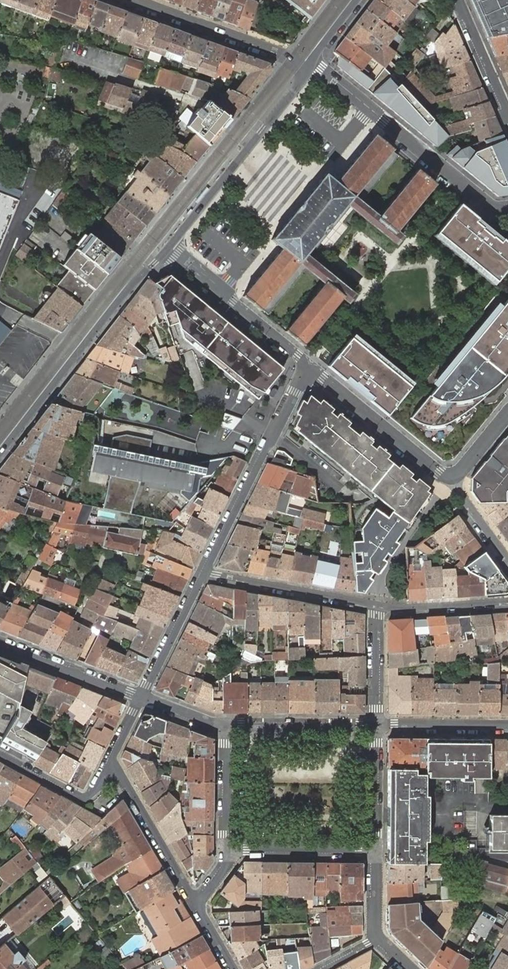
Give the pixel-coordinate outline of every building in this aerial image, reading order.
[(14,8),(31,14),(36,0),(17,0),(14,8)] [(31,14),(47,20),(49,15),(55,0),(36,0),(31,14)] [(49,15),(54,17),(60,20),(62,21),(69,23),(73,25),(80,0),(55,0),(49,15)] [(93,0),(80,0),(73,25),(72,27),(85,31),(88,23),(95,1),(93,0)] [(180,5),(195,10),(199,0),(182,0),(180,5)] [(195,10),(211,16),(217,0),(199,0),(195,10)] [(231,0),(217,0),(211,16),(223,21),(231,0)] [(236,25),(244,0),(231,0),(223,21),(236,25)] [(236,25),(249,30),(258,0),(244,0),(236,25)] [(306,15),(302,20),(307,23),(310,18),(311,19),(325,0),(286,0),(306,15)] [(366,9),(394,31),(397,27),(394,25),(400,18),(377,0),(374,0),(366,9)] [(416,7),(413,6),(406,0),(377,0),(400,18),(403,20),(408,25),(419,10),(416,7)] [(483,30),(487,38),(507,34),(507,0),(470,0),(483,30)] [(110,6),(95,1),(88,23),(102,28),(110,6)] [(126,12),(110,6),(102,28),(101,31),(106,33),(107,30),(115,33),(114,36),(117,37),(126,12)] [(366,9),(356,23),(386,46),(392,38),(397,33),(394,31),(366,9)] [(143,18),(126,12),(117,37),(116,39),(133,45),(134,41),(143,18)] [(158,23),(143,18),(134,41),(133,45),(128,57),(123,72),(138,78),(144,62),(148,50),(150,47),(158,23)] [(174,29),(158,23),(150,47),(148,50),(164,56),(174,29)] [(383,67),(384,68),(390,60),(395,53),(386,46),(356,23),(345,38),(370,57),(380,65),(383,67)] [(464,46),(454,24),(445,34),(441,32),(439,35),(432,43),(436,55),(464,46)] [(190,35),(174,29),(164,56),(167,57),(169,52),(180,56),(178,61),(180,62),(190,35)] [(432,43),(439,35),(432,29),(425,38),(430,41),(432,43)] [(397,33),(392,38),(398,42),(402,37),(397,33)] [(487,38),(494,56),(507,54),(507,34),(487,38)] [(207,41),(190,35),(180,62),(184,63),(185,59),(199,64),(207,41)] [(345,38),(335,51),(340,55),(366,75),(368,72),(362,67),(370,57),(345,38)] [(223,47),(207,41),(199,64),(197,68),(196,71),(199,72),(200,68),(214,73),(223,47)] [(64,45),(56,44),(54,49),(47,66),(55,68),(64,45)] [(470,60),(464,46),(436,55),(440,69),(446,67),(470,60)] [(238,52),(223,47),(214,73),(213,77),(215,78),(216,75),(217,73),(228,77),(231,69),(238,52)] [(417,49),(407,62),(414,67),(424,55),(424,54),(421,52),(417,49)] [(169,52),(167,57),(178,61),(180,56),(169,52)] [(270,64),(238,52),(231,69),(240,72),(241,69),(246,71),(246,72),(245,72),(246,75),(247,75),(248,76),(239,87),(238,89),(235,92),(249,99),(271,70),(270,64)] [(502,72),(507,71),(507,54),(494,56),(502,72)] [(340,55),(337,65),(497,196),(507,195),(507,148),(507,147),(502,134),(479,141),(475,142),(466,147),(461,149),(460,148),(449,136),(441,128),(432,119),(421,107),(398,82),(406,76),(390,60),(384,68),(382,70),(374,81),(373,81),(370,78),(366,75),(340,55)] [(185,59),(184,63),(197,68),(199,64),(185,59)] [(482,88),(470,60),(446,67),(453,91),(434,97),(412,74),(416,70),(414,67),(410,72),(406,76),(398,82),(421,107),(438,101),(444,99),(451,97),(454,96),(458,95),(482,88)] [(373,81),(374,81),(382,70),(384,68),(383,67),(380,65),(370,78),(373,81)] [(47,66),(46,66),(43,75),(62,80),(64,71),(47,66)] [(174,72),(160,68),(155,83),(169,88),(169,87),(174,72)] [(200,68),(199,72),(213,77),(214,73),(200,68)] [(177,73),(174,72),(169,87),(181,90),(182,87),(186,76),(177,73)] [(188,93),(191,95),(203,99),(209,83),(197,79),(194,78),(186,76),(182,87),(190,89),(188,93)] [(105,107),(115,84),(107,82),(106,86),(98,105),(105,107)] [(121,112),(127,100),(130,93),(131,89),(115,84),(105,107),(121,112)] [(455,112),(463,110),(488,102),(482,88),(458,95),(454,96),(451,97),(455,112)] [(231,119),(249,99),(235,92),(232,90),(229,89),(217,103),(220,104),(217,107),(231,119)] [(121,112),(147,119),(153,105),(157,95),(142,91),(140,96),(130,93),(127,100),(121,112)] [(147,119),(172,127),(178,112),(156,106),(160,96),(157,95),(153,105),(147,119)] [(204,105),(200,110),(223,129),(228,124),(231,119),(217,107),(209,100),(204,105)] [(467,120),(441,128),(449,136),(457,134),(470,130),(469,128),(468,124),(473,122),(494,116),(488,102),(463,110),(463,112),(469,110),(471,116),(466,118),(467,120)] [(223,129),(200,110),(198,108),(194,114),(187,108),(180,118),(182,120),(176,128),(186,131),(187,128),(190,130),(195,134),(209,146),(223,129)] [(34,115),(30,113),(25,124),(29,125),(34,115)] [(474,139),(475,142),(479,141),(502,134),(494,116),(473,122),(468,124),(469,128),(475,127),(478,138),(474,139)] [(166,136),(162,142),(166,144),(196,162),(209,146),(195,134),(185,146),(166,136)] [(449,136),(460,148),(461,149),(466,147),(457,134),(449,136)] [(281,248),(242,296),(260,310),(392,149),(375,135),(336,183),(325,174),(271,240),(281,248)] [(153,154),(183,178),(196,162),(166,144),(158,154),(155,152),(153,154)] [(140,173),(169,196),(183,178),(153,154),(149,151),(149,152),(145,157),(150,161),(140,173)] [(49,167),(47,173),(70,180),(72,176),(74,175),(49,167)] [(155,213),(169,196),(140,173),(137,170),(132,175),(136,178),(126,191),(155,213)] [(396,231),(435,184),(417,170),(378,219),(395,233),(396,231)] [(71,192),(64,187),(52,204),(59,209),(71,192)] [(146,225),(155,213),(126,191),(123,195),(120,198),(116,203),(146,225)] [(19,200),(0,193),(0,247),(19,200)] [(133,241),(146,225),(116,203),(111,199),(100,214),(133,241)] [(460,205),(434,236),(493,285),(507,267),(507,244),(483,223),(460,205)] [(120,257),(133,241),(100,214),(96,219),(104,225),(107,228),(100,235),(98,233),(89,227),(86,231),(89,233),(120,257)] [(107,228),(104,225),(98,233),(100,235),(107,228)] [(60,237),(71,245),(75,239),(65,231),(60,237)] [(107,274),(120,257),(89,233),(83,239),(76,249),(105,272),(107,274)] [(36,246),(27,239),(24,243),(33,250),(36,246)] [(24,243),(16,254),(25,261),(33,250),(24,243)] [(101,282),(107,274),(105,272),(76,249),(75,249),(69,257),(63,265),(69,270),(72,271),(95,290),(98,286),(100,283),(101,282)] [(59,288),(72,271),(69,270),(56,286),(59,288)] [(82,306),(95,290),(72,271),(59,288),(82,306)] [(283,368),(169,275),(154,283),(154,284),(160,289),(157,294),(159,300),(161,305),(163,311),(168,326),(177,323),(182,338),(258,399),(283,368)] [(160,289),(154,284),(148,280),(138,292),(151,301),(153,309),(155,314),(163,311),(161,305),(159,300),(157,294),(160,289)] [(42,304),(32,318),(39,321),(61,332),(67,324),(82,306),(59,288),(56,286),(51,281),(46,287),(45,289),(45,291),(40,297),(45,301),(42,304)] [(285,331),(302,345),(341,299),(343,296),(326,282),(285,331)] [(151,301),(138,292),(129,303),(142,313),(145,319),(147,324),(155,314),(153,309),(151,301)] [(411,418),(418,422),(426,425),(442,424),(449,421),(459,415),(471,408),(492,382),(507,363),(507,299),(411,418)] [(129,303),(120,316),(136,331),(138,334),(141,338),(151,332),(148,325),(147,324),(145,319),(142,313),(129,303)] [(120,316),(110,328),(129,343),(133,338),(131,337),(136,331),(120,316)] [(110,328),(97,345),(118,351),(142,358),(143,354),(129,343),(110,328)] [(354,334),(328,366),(337,374),(387,415),(413,383),(354,334)] [(97,345),(86,359),(110,367),(113,359),(115,360),(118,351),(97,345)] [(171,361),(178,360),(178,358),(175,346),(167,349),(171,361)] [(163,359),(171,361),(167,349),(160,351),(163,359)] [(117,370),(113,368),(110,367),(86,359),(74,374),(114,388),(120,390),(122,385),(113,381),(117,370)] [(114,388),(74,374),(51,403),(82,411),(92,414),(114,388)] [(298,416),(294,425),(298,428),(296,431),(324,454),(326,452),(343,466),(341,468),(363,486),(365,484),(382,498),(380,500),(386,505),(388,503),(394,508),(392,510),(387,518),(374,509),(360,529),(360,541),(351,542),(352,559),(355,591),(364,593),(373,580),(369,578),(373,572),(377,574),(386,561),(382,559),(386,553),(390,555),(398,544),(395,541),(403,529),(407,531),(416,518),(413,515),(417,509),(420,512),(426,503),(430,498),(426,496),(425,491),(428,487),(417,478),(414,481),(409,477),(411,474),(400,464),(397,467),(386,458),(388,455),(377,445),(374,449),(369,444),(372,441),(360,432),(357,435),(346,426),(349,423),(338,413),(335,416),(330,412),(332,409),(321,399),(318,403),(315,400),(309,395),(305,403),(298,416)] [(296,414),(298,416),(305,403),(303,401),(296,414)] [(82,411),(51,403),(42,416),(73,425),(75,419),(79,421),(82,411)] [(224,412),(220,424),(233,429),(238,417),(224,412)] [(73,425),(42,416),(32,428),(65,438),(78,443),(80,438),(73,435),(73,432),(71,432),(73,425)] [(87,434),(90,436),(93,436),(96,428),(90,426),(89,430),(87,434)] [(12,454),(53,470),(65,438),(32,428),(12,454)] [(81,444),(87,446),(90,436),(87,434),(84,433),(81,444)] [(479,503),(505,503),(505,498),(507,494),(507,433),(470,479),(478,485),(470,491),(479,503)] [(140,480),(175,487),(181,488),(190,490),(193,472),(188,470),(96,451),(92,470),(97,471),(110,473),(140,480)] [(326,452),(324,454),(341,468),(343,466),(326,452)] [(65,501),(74,478),(53,470),(12,454),(0,469),(0,475),(64,500),(65,501)] [(189,463),(188,470),(193,472),(190,490),(181,488),(179,494),(191,504),(193,502),(197,497),(201,478),(218,474),(220,471),(226,464),(231,458),(233,456),(189,463)] [(237,479),(246,461),(236,457),(233,456),(231,458),(234,460),(231,467),(226,464),(220,471),(237,479)] [(273,457),(270,464),(284,468),(287,461),(273,457)] [(315,487),(313,478),(291,471),(284,468),(270,464),(268,463),(259,481),(282,490),(291,493),(292,493),(295,486),(285,483),(287,478),(300,482),(296,495),(305,498),(306,492),(316,495),(315,487)] [(229,497),(237,479),(220,471),(218,474),(220,475),(215,484),(211,482),(206,487),(210,488),(229,497)] [(140,480),(110,473),(102,508),(131,514),(134,500),(140,480)] [(82,505),(65,501),(64,500),(0,475),(0,506),(4,509),(19,512),(53,521),(58,522),(72,524),(75,524),(82,505)] [(291,493),(282,490),(259,481),(247,504),(268,510),(289,515),(289,505),(288,505),(291,493)] [(365,484),(363,486),(380,500),(382,498),(365,484)] [(229,497),(210,488),(209,491),(204,501),(197,497),(193,502),(196,504),(199,505),(201,506),(220,515),(229,497)] [(308,500),(317,502),(316,495),(306,492),(305,498),(308,500)] [(196,504),(193,502),(191,504),(184,512),(187,513),(189,512),(196,504)] [(505,503),(479,503),(496,525),(507,516),(507,503),(505,503)] [(268,510),(247,504),(242,513),(264,519),(268,510)] [(82,505),(75,524),(86,525),(90,514),(92,506),(82,505)] [(193,517),(194,517),(214,527),(220,515),(201,506),(199,505),(194,514),(192,514),(191,516),(193,517)] [(5,520),(8,522),(13,516),(16,517),(19,512),(4,509),(0,506),(0,526),(5,520)] [(299,509),(297,517),(303,518),(324,523),(325,516),(324,514),(302,508),(302,510),(299,509)] [(271,521),(264,519),(242,513),(237,524),(258,529),(261,530),(268,532),(274,533),(280,535),(282,529),(272,527),(274,522),(271,521)] [(465,525),(457,515),(433,534),(440,543),(465,525)] [(496,525),(506,539),(507,538),(507,516),(496,525)] [(187,529),(188,530),(207,539),(214,527),(194,517),(193,517),(187,529)] [(303,518),(297,517),(294,528),(300,529),(301,526),(302,524),(303,518)] [(323,530),(325,524),(324,523),(303,518),(302,524),(323,530)] [(58,522),(53,521),(49,528),(48,527),(45,531),(51,535),(53,531),(58,522)] [(51,535),(46,543),(54,547),(59,535),(63,536),(63,533),(66,534),(65,539),(69,539),(70,535),(72,524),(58,522),(53,531),(51,535)] [(178,523),(176,522),(168,532),(171,533),(178,523)] [(86,525),(75,524),(72,524),(70,535),(69,539),(72,540),(73,535),(80,537),(79,542),(86,543),(87,538),(89,528),(98,530),(99,526),(86,525)] [(227,544),(250,549),(255,531),(257,532),(258,529),(237,524),(227,544)] [(473,537),(465,525),(440,543),(439,545),(442,548),(445,545),(452,554),(455,551),(457,550),(473,537)] [(104,542),(107,531),(105,531),(106,526),(99,526),(98,530),(89,528),(87,538),(86,543),(92,544),(93,540),(101,541),(100,546),(103,546),(104,542)] [(144,555),(145,550),(147,544),(140,543),(142,529),(123,528),(121,534),(107,531),(104,542),(103,546),(103,547),(137,555),(138,553),(144,555)] [(201,552),(207,539),(188,530),(187,529),(186,529),(182,536),(175,533),(172,539),(179,543),(201,552)] [(257,545),(258,538),(261,530),(258,529),(257,532),(255,531),(250,549),(254,550),(255,550),(257,545)] [(171,533),(168,532),(163,532),(156,548),(181,559),(182,562),(194,566),(201,552),(179,543),(172,539),(175,533),(171,533)] [(484,552),(473,537),(457,550),(464,559),(462,561),(456,566),(460,568),(462,566),(484,552)] [(249,572),(264,575),(269,552),(269,550),(271,544),(271,541),(268,540),(265,552),(258,550),(255,550),(254,550),(254,551),(253,555),(249,572)] [(46,543),(43,549),(41,553),(38,557),(38,559),(48,564),(51,566),(51,565),(54,560),(51,558),(56,549),(54,547),(46,543)] [(431,550),(421,543),(416,547),(423,552),(427,554),(430,554),(430,552),(431,550)] [(250,554),(253,555),(254,551),(254,550),(250,549),(227,544),(216,567),(242,571),(246,553),(250,554)] [(271,544),(269,550),(281,553),(282,549),(282,547),(271,544)] [(276,578),(288,580),(293,557),(294,552),(295,551),(282,549),(281,553),(281,554),(280,557),(276,578)] [(149,551),(145,550),(144,555),(141,563),(144,564),(149,551)] [(264,575),(276,578),(280,557),(281,554),(281,553),(269,550),(269,552),(264,575)] [(288,580),(310,584),(317,557),(294,552),(293,557),(288,580)] [(484,552),(462,566),(468,571),(483,579),(484,594),(504,593),(505,593),(506,593),(507,592),(507,591),(507,584),(484,552)] [(310,584),(333,588),(339,563),(336,562),(335,568),(318,564),(320,555),(318,555),(317,557),(310,584)] [(23,569),(30,573),(35,564),(37,560),(30,556),(23,569)] [(187,580),(192,570),(159,556),(155,568),(156,569),(187,580)] [(413,558),(407,558),(407,569),(407,571),(410,571),(421,570),(424,570),(424,561),(424,556),(420,557),(420,565),(413,565),(413,558)] [(446,559),(441,558),(442,566),(443,597),(457,596),(455,565),(446,559)] [(336,562),(320,559),(318,564),(335,568),(336,562)] [(350,561),(340,560),(339,563),(333,588),(355,591),(352,559),(349,559),(350,561)] [(424,570),(426,598),(443,597),(442,566),(439,567),(439,571),(431,571),(430,567),(430,561),(424,561),(424,570)] [(460,568),(456,566),(455,565),(457,596),(470,595),(468,575),(461,575),(461,569),(461,568),(460,568)] [(179,597),(187,580),(156,569),(155,573),(160,575),(156,584),(151,582),(150,586),(179,597)] [(407,571),(407,599),(426,598),(424,570),(421,570),(421,574),(410,574),(410,571),(407,571)] [(470,595),(484,594),(483,579),(468,571),(468,575),(470,595)] [(23,586),(41,593),(47,579),(30,573),(23,586)] [(44,594),(57,599),(63,585),(65,579),(61,578),(59,583),(56,582),(57,577),(49,574),(47,579),(41,593),(44,594)] [(112,592),(115,586),(100,579),(95,588),(111,594),(99,589),(99,586),(112,592)] [(169,617),(179,597),(150,586),(143,583),(141,587),(146,589),(140,606),(153,611),(169,617)] [(233,605),(233,590),(207,584),(204,591),(222,600),(233,605)] [(65,602),(68,603),(74,606),(80,591),(78,590),(77,590),(63,585),(57,599),(65,602)] [(99,589),(111,594),(112,592),(99,586),(99,589)] [(113,595),(111,594),(95,588),(89,600),(81,616),(94,623),(99,614),(102,616),(108,604),(113,595)] [(246,592),(233,590),(233,605),(233,615),(233,619),(233,625),(240,625),(240,630),(245,630),(245,625),(246,592)] [(222,600),(204,591),(199,602),(216,611),(233,619),(233,615),(218,607),(222,600)] [(258,594),(246,592),(245,625),(245,630),(250,630),(251,623),(257,624),(258,594)] [(57,615),(58,612),(41,605),(44,598),(63,605),(65,602),(57,599),(44,594),(36,606),(36,607),(57,615)] [(272,597),(258,594),(257,624),(258,626),(272,625),(272,597)] [(119,598),(113,595),(108,604),(115,607),(119,598)] [(288,599),(272,597),(272,625),(272,629),(288,628),(288,599)] [(303,603),(288,599),(288,628),(288,635),(288,641),(293,641),(292,634),(304,634),(303,603)] [(12,603),(9,602),(6,607),(0,604),(0,622),(12,603)] [(216,611),(199,602),(188,622),(216,636),(217,637),(225,621),(233,625),(233,619),(216,611)] [(18,636),(36,607),(36,606),(33,604),(29,610),(12,603),(0,622),(0,630),(18,636)] [(318,606),(303,603),(304,634),(304,637),(304,644),(320,643),(319,638),(318,606)] [(159,638),(164,626),(136,615),(135,614),(132,614),(115,607),(108,604),(102,616),(117,621),(118,622),(119,619),(114,617),(117,611),(135,618),(133,622),(138,624),(136,629),(138,629),(159,638)] [(331,608),(318,606),(319,638),(327,638),(328,647),(330,648),(332,648),(332,638),(331,608)] [(38,644),(53,621),(57,615),(36,607),(18,636),(38,644)] [(164,626),(169,617),(153,611),(151,614),(137,608),(136,611),(133,610),(132,614),(135,614),(136,615),(164,626)] [(343,610),(331,608),(332,638),(332,648),(337,647),(336,638),(344,638),(344,634),(343,610)] [(364,614),(343,610),(344,634),(364,633),(364,614)] [(489,614),(493,634),(494,637),(494,639),(495,642),(507,640),(507,633),(505,613),(489,614)] [(117,621),(102,616),(99,614),(94,623),(93,625),(101,629),(98,635),(84,662),(88,664),(95,666),(104,648),(108,639),(109,637),(113,630),(117,621)] [(489,614),(469,615),(474,640),(475,644),(480,643),(480,640),(479,634),(490,632),(490,634),(493,634),(489,614)] [(469,615),(457,616),(461,641),(474,640),(469,615)] [(457,616),(444,617),(448,638),(454,637),(454,641),(457,641),(461,641),(457,616)] [(444,617),(426,618),(430,634),(437,633),(437,634),(440,634),(441,640),(439,641),(431,643),(432,646),(434,646),(449,643),(448,638),(444,617)] [(426,618),(411,619),(412,638),(416,638),(416,634),(423,634),(430,634),(426,618)] [(63,654),(76,659),(88,635),(91,629),(78,622),(75,621),(73,620),(72,619),(70,625),(63,639),(56,651),(59,652),(63,654)] [(412,638),(411,619),(389,620),(388,652),(413,649),(412,638)] [(60,637),(63,639),(70,625),(67,623),(65,626),(53,621),(38,644),(52,650),(60,637)] [(118,622),(117,621),(113,630),(133,639),(138,629),(136,629),(118,622)] [(188,622),(184,631),(203,639),(209,642),(212,643),(216,636),(188,622)] [(150,655),(159,638),(138,629),(133,639),(131,643),(130,645),(150,655)] [(184,631),(180,639),(200,647),(203,649),(207,651),(210,652),(211,649),(210,649),(211,646),(207,644),(209,642),(203,639),(184,631)] [(479,634),(480,640),(494,639),(494,637),(493,634),(490,634),(490,632),(479,634)] [(344,634),(344,638),(345,657),(364,656),(364,633),(344,634)] [(207,651),(203,649),(200,647),(180,639),(176,647),(196,655),(200,657),(207,660),(213,663),(216,655),(210,652),(207,651)] [(245,645),(245,641),(233,640),(233,644),(245,650),(245,645)] [(474,640),(461,641),(457,641),(457,659),(477,657),(475,644),(474,640)] [(449,643),(434,646),(434,663),(457,660),(457,659),(457,641),(454,641),(449,643)] [(257,646),(245,645),(245,650),(244,650),(255,655),(257,650),(257,646)] [(434,646),(432,646),(424,647),(425,650),(427,650),(428,663),(434,663),(434,646)] [(200,657),(196,655),(176,647),(167,667),(186,674),(194,677),(199,680),(200,676),(195,674),(200,662),(206,664),(207,660),(200,657)] [(500,657),(501,660),(507,654),(507,647),(500,656),(500,657)] [(116,675),(125,656),(117,653),(119,650),(117,649),(115,652),(104,648),(95,666),(116,675)] [(289,649),(289,653),(289,660),(305,659),(305,656),(305,648),(299,648),(289,649)] [(413,649),(388,652),(388,668),(411,665),(418,664),(416,648),(413,649)] [(148,660),(128,650),(125,656),(116,675),(136,682),(148,660)] [(255,655),(244,650),(241,658),(251,663),(261,661),(262,659),(255,655)] [(257,650),(255,655),(262,659),(265,652),(257,650)] [(28,667),(0,656),(0,688),(11,693),(9,697),(20,703),(24,684),(28,667)] [(364,656),(345,657),(339,658),(339,669),(339,677),(339,680),(339,687),(364,686),(364,656)] [(320,659),(314,659),(314,680),(314,681),(313,713),(338,713),(339,687),(339,680),(339,677),(336,677),(336,680),(318,680),(318,670),(339,669),(339,658),(337,658),(333,658),(320,659)] [(499,683),(499,662),(487,664),(488,683),(479,683),(479,714),(498,714),(499,683)] [(232,663),(228,669),(233,671),(241,667),(232,663)] [(55,678),(28,667),(24,684),(28,685),(30,686),(46,692),(49,693),(55,678)] [(184,701),(194,705),(202,681),(199,680),(194,677),(186,674),(167,667),(155,690),(174,697),(181,684),(189,686),(184,701)] [(399,667),(388,668),(388,676),(398,676),(399,667)] [(223,712),(246,712),(247,680),(247,672),(241,672),(241,684),(230,684),(230,673),(223,677),(223,712)] [(499,683),(498,714),(507,714),(507,674),(507,683),(499,683)] [(388,714),(411,713),(411,678),(411,676),(398,676),(388,676),(388,714)] [(214,712),(223,712),(223,677),(218,679),(210,684),(202,681),(194,705),(214,712)] [(82,688),(55,678),(49,693),(47,698),(45,703),(47,704),(60,709),(52,726),(56,728),(67,711),(69,709),(82,688)] [(274,713),(288,713),(288,680),(289,678),(275,678),(275,684),(274,713)] [(411,713),(434,714),(434,683),(434,679),(429,679),(421,679),(411,678),(411,713)] [(261,712),(261,684),(250,684),(250,680),(247,680),(246,712),(261,712)] [(313,713),(314,681),(288,680),(288,713),(313,713)] [(434,714),(456,714),(456,683),(434,683),(434,714)] [(479,714),(479,683),(456,683),(456,714),(479,714)] [(275,684),(261,684),(261,712),(274,713),(275,684)] [(364,713),(364,686),(339,687),(338,713),(364,713)] [(9,697),(11,693),(0,688),(0,693),(9,697)] [(103,696),(82,688),(69,709),(77,715),(75,717),(81,722),(84,724),(84,723),(88,718),(91,714),(93,711),(96,706),(103,696)] [(125,705),(103,696),(96,706),(120,715),(125,705)] [(120,715),(96,706),(93,711),(98,713),(104,716),(102,719),(115,726),(120,715)] [(0,743),(34,761),(42,748),(46,742),(47,741),(21,727),(24,723),(30,713),(19,707),(17,716),(16,715),(4,737),(0,743)] [(77,715),(69,709),(67,711),(75,717),(77,715)] [(142,715),(132,735),(146,742),(149,738),(159,733),(163,733),(165,720),(147,713),(144,713),(142,715)] [(113,730),(115,726),(102,719),(96,716),(91,714),(88,718),(96,721),(93,725),(113,730)] [(166,753),(182,755),(187,755),(189,730),(165,720),(163,733),(162,747),(160,760),(165,761),(166,753)] [(54,732),(56,728),(52,726),(41,721),(39,724),(42,726),(54,732)] [(104,748),(113,730),(93,725),(89,724),(84,734),(83,737),(86,738),(90,740),(104,748)] [(187,757),(213,757),(213,739),(189,730),(187,755),(187,757)] [(74,745),(79,735),(76,734),(68,745),(73,747),(74,745)] [(125,751),(141,759),(143,752),(149,754),(150,754),(152,745),(146,742),(132,735),(125,751)] [(84,752),(90,740),(86,738),(81,749),(80,750),(84,752)] [(426,763),(425,739),(389,738),(388,739),(388,768),(393,769),(401,769),(416,769),(426,769),(426,763)] [(452,739),(425,739),(426,763),(426,769),(426,773),(428,773),(428,777),(462,777),(462,780),(471,780),(471,777),(490,777),(490,768),(490,739),(482,739),(467,739),(452,739)] [(507,739),(490,739),(490,768),(507,769),(507,739)] [(93,770),(104,748),(90,740),(84,752),(80,750),(73,747),(68,745),(64,750),(62,753),(79,762),(93,770)] [(48,772),(62,753),(64,750),(61,748),(60,747),(57,751),(58,752),(57,754),(47,747),(49,744),(46,742),(42,748),(34,761),(32,764),(48,772)] [(121,758),(127,768),(141,759),(125,751),(121,758)] [(143,752),(141,759),(148,761),(149,754),(143,752)] [(48,772),(70,782),(79,762),(62,753),(48,772)] [(183,782),(213,782),(213,757),(187,757),(186,762),(188,762),(188,776),(184,776),(184,779),(183,782)] [(127,768),(140,790),(148,785),(155,781),(155,777),(156,769),(150,761),(148,761),(141,759),(127,768)] [(83,789),(93,770),(79,762),(70,782),(83,789)] [(4,765),(0,772),(0,794),(8,798),(21,774),(4,765)] [(178,778),(184,779),(184,776),(186,769),(181,768),(173,766),(171,777),(178,778)] [(422,863),(424,863),(424,841),(427,841),(428,823),(428,809),(428,795),(425,796),(425,774),(416,774),(416,769),(401,769),(393,769),(393,783),(388,783),(388,815),(388,817),(387,835),(387,838),(387,840),(387,848),(392,848),(392,853),(387,859),(387,863),(422,863)] [(41,785),(21,774),(8,798),(25,807),(41,785)] [(141,792),(149,806),(167,792),(168,787),(170,781),(168,780),(161,778),(161,777),(155,777),(155,781),(156,783),(150,787),(148,785),(140,790),(141,792)] [(212,820),(213,782),(183,782),(182,788),(180,798),(179,802),(180,807),(185,807),(186,809),(186,820),(212,820)] [(33,821),(37,824),(42,819),(61,796),(41,785),(25,807),(36,815),(33,821)] [(158,822),(177,802),(174,799),(167,792),(149,806),(158,822)] [(72,802),(61,796),(42,819),(49,826),(72,802)] [(5,803),(21,812),(25,807),(8,798),(5,803)] [(122,799),(102,819),(83,837),(89,842),(91,840),(110,824),(127,809),(122,799)] [(83,808),(72,802),(49,826),(46,830),(54,838),(83,808)] [(184,825),(182,820),(181,817),(180,809),(180,807),(179,802),(177,802),(158,822),(171,843),(187,833),(186,831),(184,825)] [(102,819),(83,808),(54,838),(59,841),(67,833),(73,839),(65,848),(68,851),(77,842),(83,837),(102,819)] [(120,862),(123,866),(124,865),(150,848),(127,809),(110,824),(129,856),(120,862)] [(490,814),(490,829),(490,849),(507,849),(507,814),(490,814)] [(212,835),(212,820),(186,820),(182,820),(184,825),(191,825),(191,831),(186,831),(187,833),(188,835),(212,835)] [(67,833),(59,841),(65,848),(73,839),(67,833)] [(189,839),(188,835),(187,833),(171,843),(185,868),(192,864),(192,855),(191,852),(191,848),(189,839)] [(11,839),(21,850),(25,847),(22,843),(16,835),(11,839)] [(212,855),(212,835),(188,835),(189,839),(193,839),(194,852),(191,852),(192,855),(212,855)] [(89,842),(83,837),(77,842),(83,848),(89,842)] [(120,862),(129,856),(120,841),(114,845),(113,852),(95,865),(103,879),(109,875),(111,874),(123,866),(120,862)] [(34,857),(35,859),(40,853),(41,853),(33,844),(28,850),(34,857)] [(16,879),(37,861),(35,859),(34,857),(28,862),(22,855),(28,850),(25,847),(21,850),(4,864),(0,867),(0,868),(0,871),(2,869),(13,882),(16,879)] [(163,870),(150,848),(124,865),(126,868),(128,867),(130,871),(117,879),(125,892),(163,870)] [(37,861),(46,872),(51,867),(40,853),(35,859),(37,861)] [(212,862),(212,855),(192,855),(192,864),(193,868),(201,868),(205,871),(212,862)] [(481,863),(486,864),(487,861),(479,859),(476,872),(479,872),(481,863)] [(243,862),(220,893),(237,906),(237,911),(244,911),(244,897),(244,896),(244,892),(243,862)] [(262,862),(243,862),(244,892),(257,892),(257,894),(262,894),(262,893),(262,862)] [(287,863),(262,862),(262,893),(267,893),(267,887),(282,887),(282,893),(287,893),(287,863)] [(39,881),(41,884),(49,877),(46,872),(41,867),(37,863),(33,866),(42,879),(39,881)] [(312,863),(287,863),(287,893),(287,896),(304,896),(308,896),(307,898),(312,898),(312,895),(312,863)] [(326,863),(312,863),(312,895),(326,895),(326,863)] [(340,863),(326,863),(326,895),(339,895),(340,863)] [(362,863),(340,863),(339,895),(339,899),(351,899),(351,906),(362,906),(362,900),(362,864),(362,863)] [(422,869),(422,863),(387,863),(387,883),(417,881),(422,880),(422,877),(419,877),(419,869),(422,869)] [(431,880),(441,879),(442,863),(432,863),(431,880)] [(486,864),(481,863),(479,872),(477,878),(487,880),(507,886),(506,891),(507,892),(507,870),(486,864)] [(46,872),(49,877),(57,870),(53,866),(51,867),(46,872)] [(0,871),(0,873),(5,880),(2,887),(0,889),(0,894),(13,882),(2,869),(0,871)] [(125,892),(136,912),(143,908),(164,896),(169,893),(174,890),(163,870),(125,892)] [(41,884),(3,917),(17,933),(18,934),(64,895),(49,877),(41,884)] [(506,892),(506,891),(507,886),(487,880),(485,887),(506,892)] [(417,881),(387,883),(387,904),(419,902),(417,881)] [(441,900),(455,899),(455,887),(441,886),(441,900)] [(174,902),(169,893),(164,896),(169,905),(174,902)] [(164,896),(143,908),(158,934),(190,916),(179,899),(174,902),(169,905),(164,896)] [(442,912),(431,931),(442,941),(445,936),(459,911),(458,899),(455,899),(442,901),(442,912)] [(415,957),(426,968),(437,950),(442,941),(431,931),(419,919),(419,902),(387,904),(387,916),(387,930),(396,939),(404,947),(415,957)] [(330,907),(326,907),(327,912),(327,918),(329,937),(352,935),(351,934),(348,906),(345,906),(346,914),(331,915),(330,907)] [(345,906),(339,906),(330,907),(331,915),(346,914),(345,906)] [(362,934),(362,906),(351,906),(348,906),(351,934),(362,934)] [(483,910),(458,954),(471,961),(483,941),(491,926),(493,923),(496,917),(483,910)] [(237,911),(229,912),(230,926),(258,925),(257,911),(244,911),(237,911)] [(190,916),(158,934),(151,939),(161,956),(201,935),(190,916)] [(313,964),(330,955),(329,937),(327,918),(323,919),(324,927),(313,928),(313,924),(308,924),(310,937),(311,949),(313,964)] [(504,930),(493,923),(491,926),(502,933),(504,930)] [(258,925),(230,926),(230,929),(226,929),(222,931),(227,941),(230,941),(255,940),(267,939),(266,933),(258,934),(258,925)] [(496,949),(507,956),(507,937),(504,934),(496,949)] [(166,968),(168,968),(179,964),(209,949),(201,935),(161,956),(160,956),(166,968)] [(284,968),(299,968),(294,938),(289,938),(292,956),(283,958),(284,968)] [(9,939),(4,943),(14,954),(18,950),(9,939)] [(268,968),(284,968),(283,958),(280,939),(276,939),(278,950),(266,950),(267,955),(267,959),(268,962),(268,968)] [(227,941),(238,959),(257,948),(261,945),(260,943),(257,945),(255,940),(230,941),(227,941)] [(21,963),(25,959),(18,950),(14,954),(4,943),(0,947),(0,968),(27,968),(21,963)] [(106,946),(101,950),(107,957),(112,953),(106,946)] [(299,968),(304,968),(313,964),(311,947),(296,948),(299,968)] [(450,957),(454,951),(447,947),(443,953),(450,957)] [(244,968),(251,968),(262,962),(264,961),(263,959),(260,960),(256,954),(259,953),(257,948),(238,959),(244,968)] [(188,968),(202,968),(216,961),(209,949),(179,964),(180,967),(185,964),(188,968)] [(496,949),(493,954),(497,957),(491,967),(489,966),(487,968),(507,968),(507,956),(496,949)] [(348,962),(351,968),(369,968),(372,950),(348,962)] [(427,968),(449,968),(454,959),(458,954),(454,951),(450,957),(443,953),(437,950),(426,968),(427,968)] [(471,961),(458,954),(454,959),(449,968),(466,968),(471,961)] [(140,967),(144,964),(139,956),(122,965),(124,967),(126,968),(136,968),(140,967)] [(26,959),(25,959),(21,963),(27,968),(35,968),(26,959)] [(50,961),(48,959),(36,968),(41,968),(50,961)]
